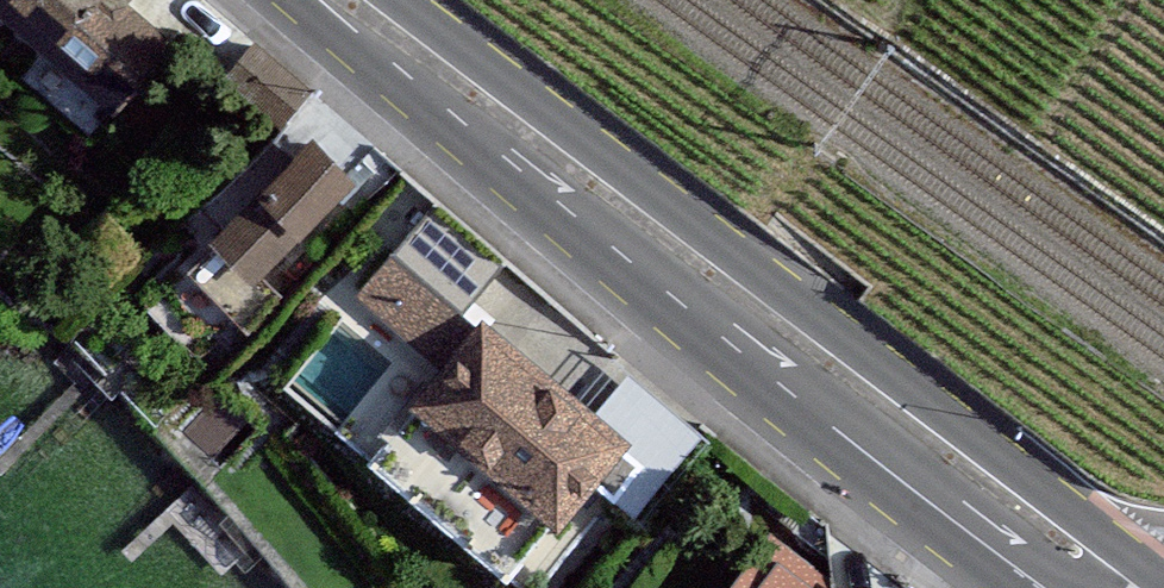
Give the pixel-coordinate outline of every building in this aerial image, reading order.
[(94,116),(157,44),(107,0),(0,0),(0,32),(94,116)] [(256,58),(226,87),(270,131),(300,102),(256,58)] [(299,153),(212,249),(265,297),(352,200),(299,153)] [(632,444),(393,245),(352,294),(436,364),(407,399),(557,524),(597,476),(645,516),(710,439),(666,403),(632,444)] [(207,469),(255,420),(224,390),(176,439),(207,469)] [(755,551),(727,587),(804,587),(755,551)]
